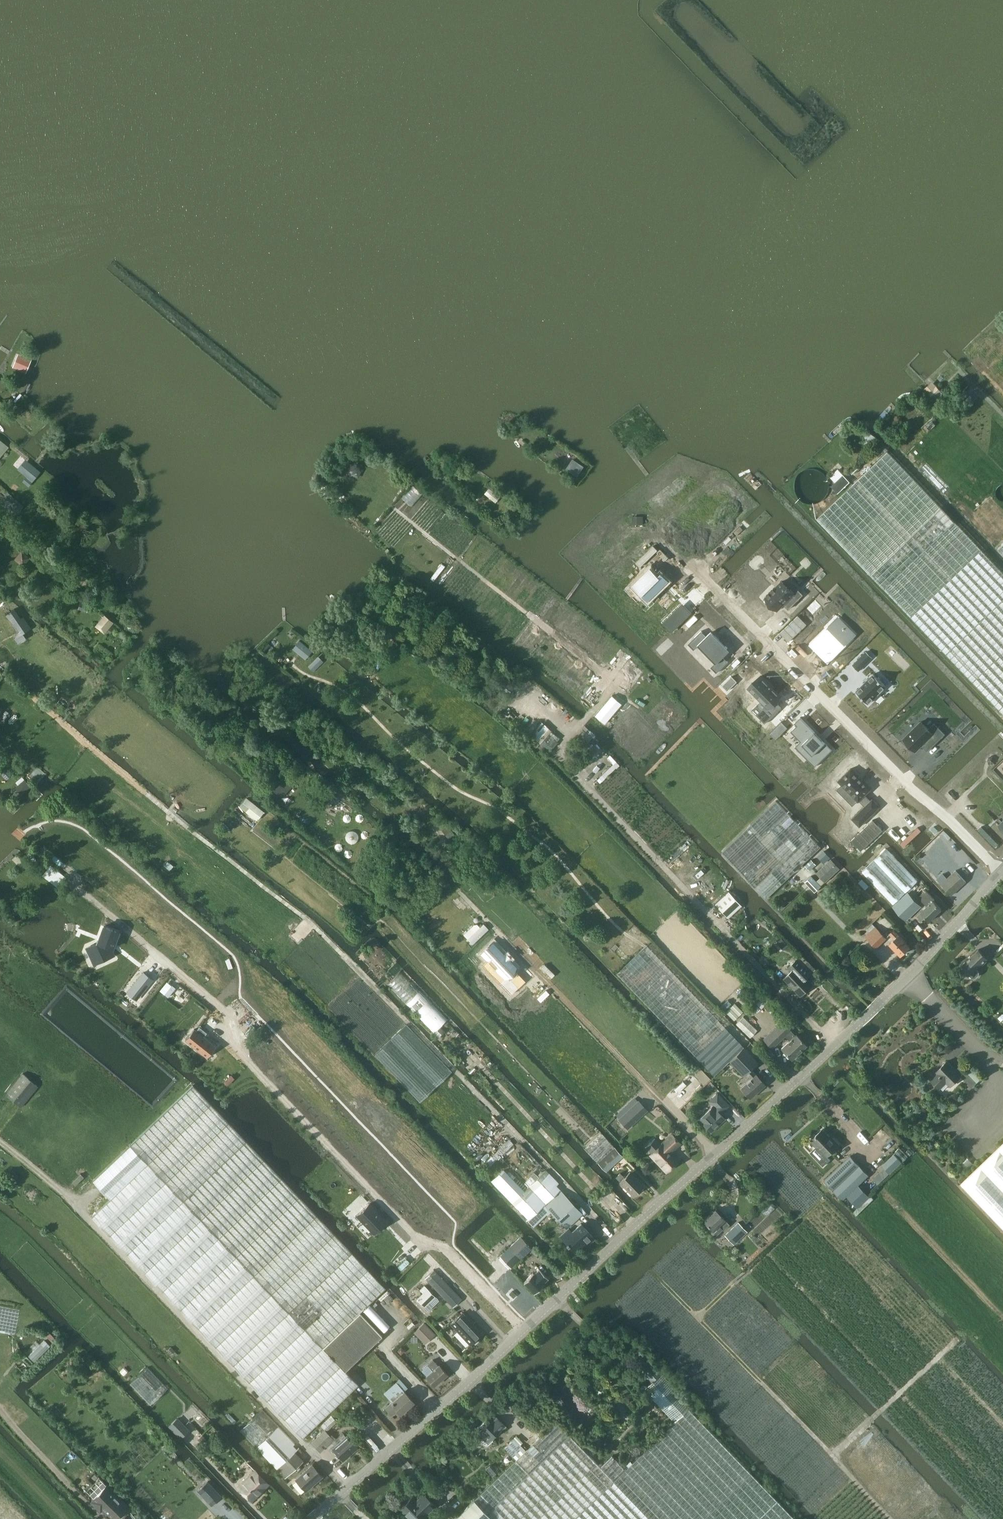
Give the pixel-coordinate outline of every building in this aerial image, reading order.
[(986,333),(997,345),(996,346),(998,349),(1002,345),(1002,341),(991,328),(986,333)] [(31,359),(19,353),(13,367),(26,372),(31,359)] [(932,381),(923,389),(932,399),(941,390),(932,381)] [(10,444),(0,436),(0,458),(10,444)] [(942,508),(887,451),(818,518),(885,589),(1002,712),(1002,572),(942,508)] [(18,467),(27,475),(23,480),(29,485),(42,470),(26,457),(18,467)] [(583,465),(573,459),(567,467),(577,474),(583,465)] [(348,473),(352,475),(356,466),(348,462),(347,465),(340,462),(335,472),(346,477),(348,473)] [(837,493),(843,488),(850,481),(843,474),(830,486),(837,493)] [(26,505),(9,489),(0,498),(0,501),(16,516),(26,505)] [(23,566),(30,557),(22,550),(15,559),(23,566)] [(650,571),(627,592),(643,609),(666,585),(650,571)] [(750,580),(741,589),(749,597),(758,588),(750,580)] [(791,607),(803,594),(794,584),(790,589),(789,588),(789,587),(788,586),(782,581),(765,597),(769,601),(774,606),(778,610),(784,603),(785,604),(787,603),(791,607)] [(15,622),(22,613),(0,596),(0,610),(15,622)] [(87,611),(89,605),(80,602),(78,608),(87,611)] [(106,633),(115,622),(105,614),(96,625),(106,633)] [(796,616),(778,633),(787,642),(805,624),(796,616)] [(27,617),(21,624),(28,630),(34,623),(27,617)] [(826,628),(810,644),(819,653),(827,645),(837,654),(844,647),(840,643),(853,630),(843,619),(830,632),(826,628)] [(707,636),(702,632),(689,644),(694,649),(700,644),(710,655),(710,656),(713,659),(713,658),(717,662),(711,667),(717,673),(728,662),(723,656),(725,655),(723,653),(728,648),(726,646),(725,647),(719,641),(720,639),(716,636),(715,636),(711,632),(707,636)] [(306,658),(313,649),(300,638),(293,647),(306,658)] [(859,670),(868,661),(862,655),(853,664),(859,670)] [(308,667),(314,672),(323,662),(323,661),(318,657),(308,667)] [(869,703),(886,686),(874,673),(856,691),(869,703)] [(778,699),(782,695),(761,675),(750,686),(762,698),(752,707),(766,721),(783,704),(778,699)] [(737,681),(732,676),(723,685),(728,690),(737,681)] [(621,703),(612,696),(595,715),(604,723),(621,703)] [(674,706),(670,704),(667,704),(663,705),(661,707),(659,710),(658,713),(658,717),(659,720),(662,723),(665,725),(668,725),(671,725),(675,723),(677,721),(678,718),(679,714),(678,711),(676,708),(674,706)] [(823,743),(815,736),(817,734),(801,717),(795,723),(797,725),(791,731),(803,743),(800,745),(811,756),(813,754),(821,761),(833,749),(825,741),(823,743)] [(928,750),(945,733),(935,723),(929,729),(921,721),(904,738),(916,751),(922,745),(923,745),(925,744),(929,748),(927,750),(928,750)] [(550,728),(543,743),(554,748),(562,734),(550,728)] [(865,793),(871,788),(851,767),(838,780),(842,784),(838,788),(844,795),(849,790),(858,800),(859,799),(865,805),(852,817),(860,825),(880,805),(872,798),(871,799),(865,793)] [(7,779),(11,774),(6,768),(1,773),(7,779)] [(280,773),(268,785),(281,798),(293,786),(280,773)] [(18,797),(31,785),(24,778),(11,789),(18,797)] [(330,790),(326,804),(352,812),(355,804),(345,800),(346,795),(330,790)] [(258,820),(265,811),(246,797),(239,806),(258,820)] [(766,899),(821,846),(776,800),(722,852),(766,899)] [(886,848),(862,872),(893,904),(918,881),(886,848)] [(826,865),(817,873),(826,882),(840,868),(831,859),(824,851),(818,856),(826,865)] [(810,871),(817,864),(812,859),(805,865),(810,871)] [(952,895),(966,881),(955,870),(941,883),(952,895)] [(815,892),(821,886),(812,876),(805,881),(815,892)] [(436,902),(442,909),(457,896),(451,889),(436,902)] [(929,921),(942,909),(933,900),(934,899),(925,890),(918,897),(927,906),(917,915),(921,921),(926,917),(929,921)] [(729,891),(715,904),(728,918),(742,905),(729,891)] [(906,920),(921,906),(907,892),(893,906),(906,920)] [(759,919),(759,920),(760,921),(762,920),(770,929),(774,925),(772,922),(764,914),(764,915),(759,919)] [(875,926),(873,923),(867,928),(870,931),(866,935),(876,948),(887,938),(876,926),(875,926)] [(490,929),(484,924),(468,939),(474,945),(490,929)] [(98,942),(87,947),(91,957),(95,956),(98,962),(114,955),(111,948),(112,948),(113,948),(118,933),(112,931),(113,929),(104,925),(98,942)] [(898,934),(894,929),(890,933),(895,938),(890,943),(901,955),(911,946),(899,934),(898,934)] [(746,948),(749,945),(742,938),(739,941),(746,948)] [(714,1075),(729,1062),(743,1076),(746,1073),(750,1078),(740,1087),(750,1098),(765,1084),(756,1073),(755,1073),(751,1068),(758,1062),(743,1047),(646,945),(616,973),(714,1075)] [(508,956),(498,946),(488,956),(503,973),(500,976),(504,980),(504,981),(505,982),(513,989),(519,984),(513,977),(516,974),(514,972),(519,967),(514,962),(515,962),(509,955),(508,956)] [(961,966),(969,975),(970,975),(972,977),(974,978),(976,977),(979,975),(979,973),(979,970),(977,968),(988,958),(979,949),(961,966)] [(801,995),(813,983),(807,978),(812,973),(798,958),(788,967),(792,971),(785,978),(801,995)] [(138,979),(123,996),(131,1003),(145,986),(138,979)] [(753,1004),(758,1010),(770,998),(757,985),(752,990),(760,998),(753,1004)] [(750,990),(743,998),(751,1006),(759,999),(750,990)] [(734,1003),(725,1012),(734,1020),(743,1011),(734,1003)] [(215,1019),(220,1014),(212,1008),(208,1013),(215,1019)] [(743,1016),(736,1024),(750,1038),(758,1030),(743,1016)] [(795,1034),(791,1030),(781,1020),(763,1038),(772,1048),(785,1035),(789,1040),(781,1048),(792,1059),(806,1045),(796,1033),(795,1034)] [(194,1028),(185,1040),(207,1057),(216,1046),(207,1038),(204,1036),(205,1035),(207,1032),(200,1026),(199,1026),(196,1030),(194,1028)] [(938,1073),(931,1079),(940,1088),(946,1081),(951,1085),(961,1075),(965,1080),(972,1087),(977,1082),(970,1075),(960,1065),(956,1069),(947,1061),(937,1071),(938,1073)] [(476,1062),(469,1068),(472,1073),(479,1067),(476,1062)] [(419,1099),(464,1146),(497,1115),(452,1068),(419,1099)] [(21,1107),(39,1086),(23,1073),(6,1094),(21,1107)] [(110,1199),(92,1216),(302,1437),(358,1384),(345,1370),(382,1335),(360,1312),(385,1287),(193,1084),(156,1120),(93,1180),(110,1199)] [(712,1105),(698,1118),(711,1131),(725,1118),(721,1113),(729,1105),(718,1093),(709,1101),(712,1105)] [(816,1135),(810,1140),(816,1147),(811,1152),(824,1165),(831,1158),(828,1155),(840,1144),(834,1138),(832,1139),(823,1129),(817,1134),(816,1135)] [(655,1137),(646,1146),(651,1152),(649,1154),(666,1171),(679,1159),(673,1152),(681,1144),(671,1133),(660,1142),(655,1137)] [(605,1136),(588,1152),(598,1163),(598,1162),(606,1171),(623,1156),(615,1147),(605,1136)] [(1002,1226),(1002,1142),(961,1182),(1002,1226)] [(905,1160),(909,1154),(900,1147),(896,1152),(905,1160)] [(886,1161),(894,1169),(902,1162),(894,1153),(886,1161)] [(858,1184),(869,1175),(851,1156),(824,1180),(843,1199),(847,1195),(858,1184)] [(503,1168),(491,1180),(529,1220),(528,1221),(534,1226),(551,1210),(567,1227),(582,1213),(556,1185),(559,1183),(546,1170),(524,1190),(503,1168)] [(644,1186),(629,1171),(624,1177),(620,1173),(616,1177),(633,1196),(644,1186)] [(355,1215),(372,1233),(385,1221),(367,1203),(355,1215)] [(723,1230),(729,1224),(725,1219),(716,1209),(703,1220),(708,1226),(707,1227),(715,1236),(722,1229),(723,1230)] [(573,1228),(582,1220),(579,1217),(570,1225),(573,1228)] [(738,1222),(725,1235),(734,1245),(748,1231),(738,1222)] [(572,1231),(563,1239),(574,1252),(582,1245),(593,1235),(581,1223),(572,1231)] [(521,1236),(499,1256),(511,1268),(532,1248),(521,1236)] [(435,1267),(426,1276),(453,1306),(463,1297),(435,1267)] [(534,1272),(524,1281),(534,1292),(544,1283),(543,1282),(548,1277),(539,1268),(535,1273),(534,1272)] [(428,1310),(441,1298),(422,1279),(410,1292),(428,1310)] [(385,1330),(391,1324),(371,1303),(365,1308),(385,1330)] [(470,1344),(481,1333),(462,1312),(451,1323),(470,1344)] [(425,1342),(435,1333),(424,1321),(413,1331),(425,1342)] [(49,1329),(46,1332),(54,1341),(57,1338),(49,1329)] [(35,1348),(29,1354),(35,1360),(52,1343),(46,1338),(41,1342),(37,1338),(31,1345),(35,1348)] [(651,1382),(661,1372),(647,1358),(638,1367),(651,1382)] [(428,1364),(421,1370),(426,1375),(435,1385),(448,1374),(438,1364),(433,1359),(428,1364)] [(151,1405),(168,1388),(147,1367),(130,1383),(151,1405)] [(760,1518),(795,1518),(689,1408),(692,1405),(661,1372),(651,1382),(643,1389),(675,1422),(671,1426),(760,1518)] [(401,1413),(414,1401),(404,1390),(385,1407),(392,1415),(398,1410),(401,1413)] [(299,1447),(263,1409),(240,1431),(285,1478),(303,1460),(295,1451),(299,1447)] [(332,1415),(321,1424),(327,1431),(337,1421),(332,1415)] [(488,1416),(475,1430),(482,1438),(480,1440),(485,1444),(486,1445),(488,1445),(489,1444),(493,1440),(492,1439),(506,1426),(500,1420),(496,1424),(492,1420),(488,1416)] [(181,1438),(189,1430),(177,1419),(170,1426),(181,1438)] [(671,1426),(625,1469),(612,1455),(600,1467),(556,1420),(526,1449),(525,1449),(515,1458),(516,1459),(474,1499),(493,1518),(494,1518),(760,1518),(671,1426)] [(331,1435),(326,1431),(318,1439),(316,1437),(311,1442),(320,1452),(333,1439),(337,1443),(332,1447),(343,1460),(358,1448),(347,1435),(346,1436),(343,1433),(337,1438),(332,1434),(331,1435)] [(202,1480),(208,1473),(188,1453),(192,1448),(181,1438),(170,1449),(202,1480)] [(515,1458),(525,1449),(514,1438),(504,1447),(515,1458)] [(307,1490),(323,1475),(311,1463),(295,1478),(307,1490)] [(252,1500),(268,1484),(253,1468),(237,1485),(252,1500)] [(208,1481),(198,1491),(211,1505),(221,1496),(208,1481)] [(129,1505),(107,1483),(92,1499),(112,1518),(116,1518),(129,1505)] [(400,1508),(411,1518),(423,1518),(429,1514),(427,1512),(435,1505),(424,1493),(416,1500),(412,1496),(400,1508)] [(493,1518),(474,1499),(453,1518),(492,1518),(493,1518)] [(128,1518),(139,1518),(132,1510),(125,1516),(128,1518)]
